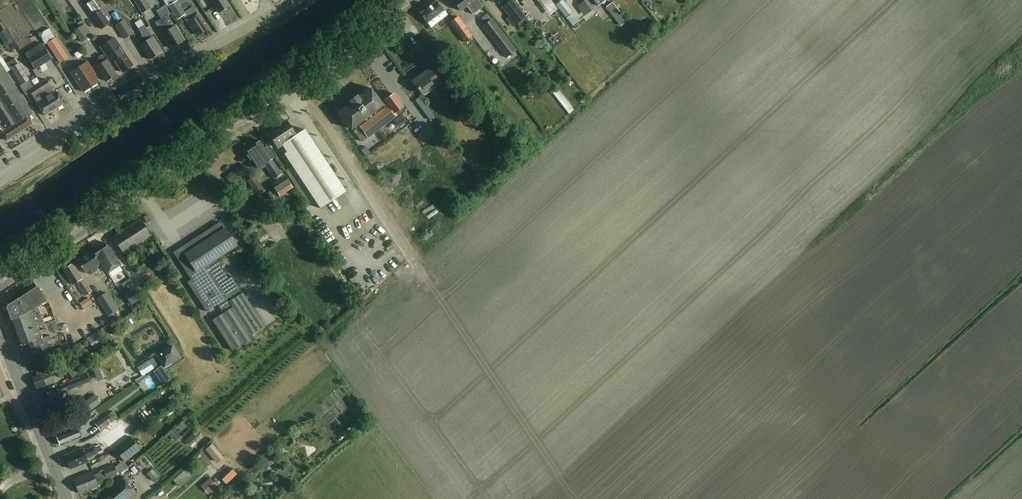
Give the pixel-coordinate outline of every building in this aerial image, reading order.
[(147,0),(135,0),(143,13),(152,7),(147,0)] [(177,0),(164,0),(168,7),(169,6),(178,20),(186,14),(177,0)] [(219,13),(230,5),(227,0),(211,0),(219,13)] [(445,10),(437,0),(420,13),(428,22),(432,27),(447,15),(444,10),(445,10)] [(461,10),(470,3),(475,9),(479,6),(475,0),(453,0),(461,10)] [(514,0),(510,0),(502,6),(516,25),(527,17),(514,0)] [(556,5),(566,17),(573,12),(563,0),(562,0),(556,5)] [(614,2),(607,7),(621,26),(628,21),(614,2)] [(208,28),(194,7),(187,12),(191,16),(186,20),(195,34),(197,33),(198,35),(208,28)] [(110,24),(101,9),(92,15),(101,30),(110,24)] [(574,13),(567,18),(573,26),(580,20),(574,13)] [(175,25),(169,15),(156,23),(162,34),(167,42),(168,41),(172,48),(184,40),(180,33),(181,33),(176,25),(175,25)] [(459,16),(451,22),(465,42),(474,36),(459,16)] [(493,18),(483,26),(507,57),(517,50),(493,18)] [(134,34),(125,19),(116,25),(125,39),(134,34)] [(3,21),(0,22),(0,30),(1,32),(0,32),(0,36),(9,52),(18,47),(3,21)] [(92,35),(84,24),(74,31),(82,42),(92,35)] [(152,37),(145,25),(139,29),(143,36),(138,40),(150,59),(162,51),(153,37),(152,37)] [(69,57),(56,37),(47,43),(60,63),(69,57)] [(125,52),(115,37),(101,47),(112,63),(115,60),(123,72),(134,65),(125,52)] [(53,58),(42,42),(25,53),(36,69),(53,58)] [(431,61),(422,48),(417,52),(426,65),(431,61)] [(117,74),(103,53),(98,57),(102,63),(97,66),(106,81),(117,74)] [(29,80),(15,58),(8,62),(22,84),(29,80)] [(95,73),(88,61),(71,72),(84,91),(99,81),(94,74),(95,73)] [(415,83),(424,95),(435,86),(441,93),(446,90),(430,68),(425,72),(421,67),(408,77),(413,84),(415,83)] [(0,70),(0,118),(0,130),(6,140),(32,123),(28,116),(29,115),(0,70)] [(47,80),(39,85),(55,109),(64,103),(56,90),(54,91),(47,80)] [(55,109),(39,85),(30,91),(46,115),(55,109)] [(68,85),(60,90),(66,99),(74,94),(68,85)] [(352,129),(355,126),(384,105),(383,104),(371,87),(359,96),(358,94),(348,102),(350,103),(339,112),(352,129)] [(385,102),(383,104),(384,105),(393,118),(399,125),(406,120),(401,114),(405,111),(402,107),(403,105),(394,93),(384,101),(385,102)] [(368,136),(393,118),(384,105),(355,126),(360,133),(364,130),(368,136)] [(283,145),(297,135),(287,120),(268,132),(278,148),(283,145)] [(305,129),(297,135),(283,145),(287,152),(285,153),(321,208),(346,191),(305,129)] [(265,147),(260,140),(244,150),(251,161),(250,163),(253,167),(256,167),(257,169),(265,164),(274,178),(276,177),(278,181),(273,184),(280,195),(293,187),(285,176),(284,177),(272,159),(275,157),(268,146),(265,147)] [(265,190),(256,177),(249,181),(257,195),(265,190)] [(207,181),(202,184),(207,194),(213,190),(207,181)] [(151,235),(141,219),(114,236),(124,252),(151,235)] [(191,279),(219,261),(217,258),(237,245),(225,227),(224,227),(220,221),(173,252),(191,279)] [(109,247),(105,241),(94,249),(109,272),(122,263),(110,245),(109,247)] [(152,260),(153,261),(158,257),(153,249),(147,252),(152,260)] [(101,263),(92,250),(77,259),(86,273),(91,270),(92,273),(97,270),(95,267),(101,263)] [(219,261),(191,279),(188,281),(197,296),(228,276),(219,261)] [(83,278),(73,263),(64,269),(73,284),(77,281),(86,295),(92,291),(83,278)] [(218,304),(222,310),(245,294),(232,275),(229,277),(228,276),(197,296),(207,311),(218,304)] [(356,281),(358,286),(367,282),(365,277),(356,281)] [(22,345),(42,337),(38,326),(45,324),(38,305),(47,300),(38,286),(9,305),(8,307),(22,345)] [(141,299),(134,288),(125,293),(132,305),(141,299)] [(118,309),(107,291),(97,297),(108,316),(118,309)] [(265,325),(245,294),(222,310),(223,312),(221,313),(216,316),(216,317),(213,319),(233,350),(254,337),(252,334),(265,325)] [(42,338),(42,337),(22,345),(24,350),(28,361),(53,351),(51,345),(49,346),(46,337),(42,338)] [(182,358),(173,344),(156,354),(166,368),(182,358)] [(156,368),(150,359),(137,367),(143,377),(156,368)] [(61,379),(56,367),(32,377),(37,388),(61,379)] [(99,378),(95,368),(87,371),(88,374),(60,385),(61,387),(40,395),(48,414),(63,408),(61,403),(70,400),(66,391),(99,378)] [(76,376),(71,368),(64,372),(69,380),(76,376)] [(164,368),(157,374),(164,384),(172,378),(164,368)] [(95,394),(79,405),(85,413),(101,402),(95,394)] [(121,415),(116,409),(96,423),(100,429),(121,415)] [(83,436),(78,423),(64,429),(65,432),(57,435),(61,445),(83,436)] [(122,441),(116,428),(98,436),(100,440),(94,442),(98,451),(122,441)] [(175,432),(169,437),(174,444),(180,440),(175,432)] [(191,450),(203,439),(196,432),(185,443),(191,450)] [(141,449),(131,436),(115,448),(125,461),(141,449)] [(224,457),(212,443),(206,449),(217,463),(224,457)] [(98,453),(95,445),(84,450),(83,448),(65,455),(71,468),(88,461),(87,458),(98,453)] [(269,471),(277,463),(268,453),(260,461),(269,471)] [(118,474),(114,465),(103,469),(107,478),(118,474)] [(232,468),(222,478),(227,484),(237,473),(232,468)] [(94,474),(93,471),(74,479),(80,493),(92,488),(92,489),(97,487),(97,486),(104,483),(100,472),(94,474)] [(122,476),(104,492),(108,497),(104,498),(129,498),(136,493),(122,476)] [(209,480),(201,488),(209,497),(217,489),(209,480)]
